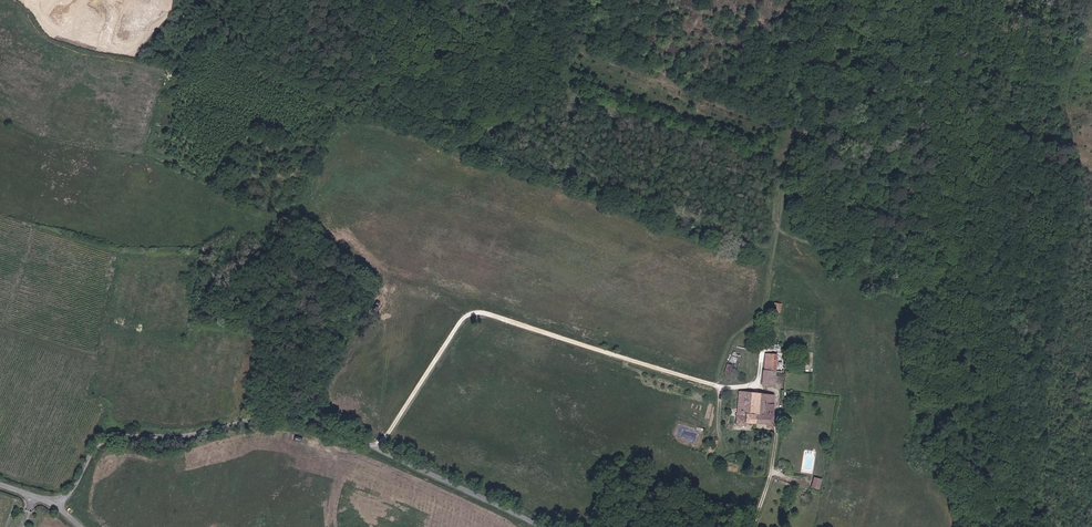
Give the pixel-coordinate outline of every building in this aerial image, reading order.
[(78,20),(58,8),(52,19),(73,30),(78,20)] [(96,18),(83,12),(77,27),(89,33),(96,18)] [(112,14),(104,12),(100,29),(108,31),(112,14)] [(136,41),(138,28),(120,25),(117,38),(136,41)] [(778,277),(774,296),(780,297),(784,279),(778,277)] [(763,373),(762,386),(774,386),(776,356),(765,355),(764,373),(763,373)] [(754,416),(756,416),(756,413),(757,410),(752,409),(752,412),(747,412),(749,393),(738,392),(735,427),(744,428),(744,424),(754,425),(754,416)] [(763,414),(764,395),(760,395),(749,393),(747,412),(752,412),(752,409),(757,410),(756,413),(763,414)] [(764,395),(763,414),(756,413),(756,416),(754,416),(754,425),(765,426),(765,429),(770,429),(773,396),(764,395)] [(814,476),(810,487),(818,489),(821,478),(814,476)]
